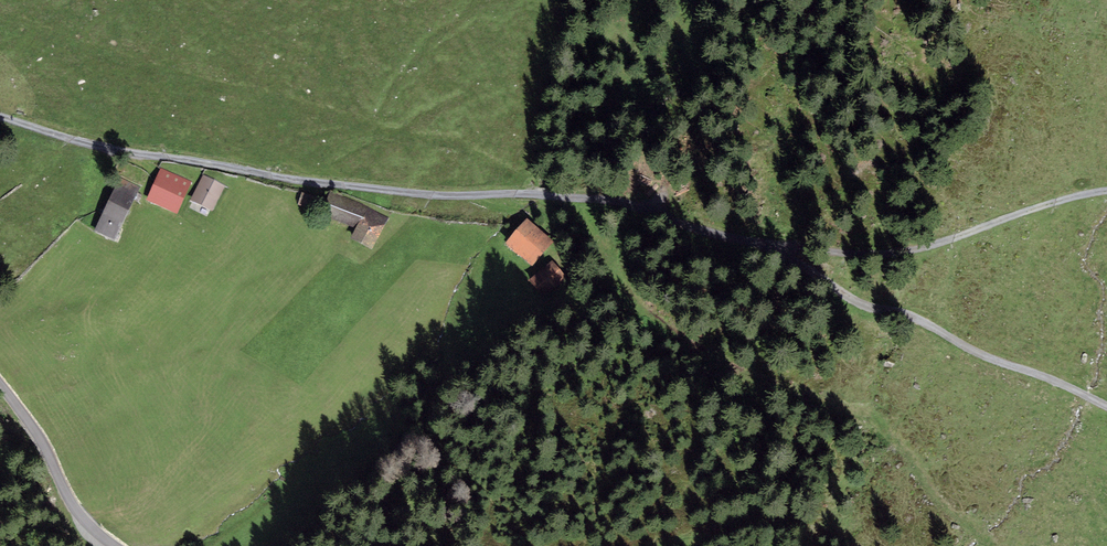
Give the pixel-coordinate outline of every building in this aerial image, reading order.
[(192,182),(161,167),(146,199),(177,214),(192,182)] [(225,186),(203,175),(190,200),(212,211),(225,186)] [(140,187),(119,178),(94,231),(114,241),(140,187)] [(388,218),(330,190),(319,213),(355,229),(351,238),(373,248),(388,218)] [(315,195),(301,192),(298,204),(312,208),(315,195)] [(554,241),(527,218),(505,242),(532,265),(554,241)] [(570,275),(555,257),(529,279),(543,297),(570,275)]
